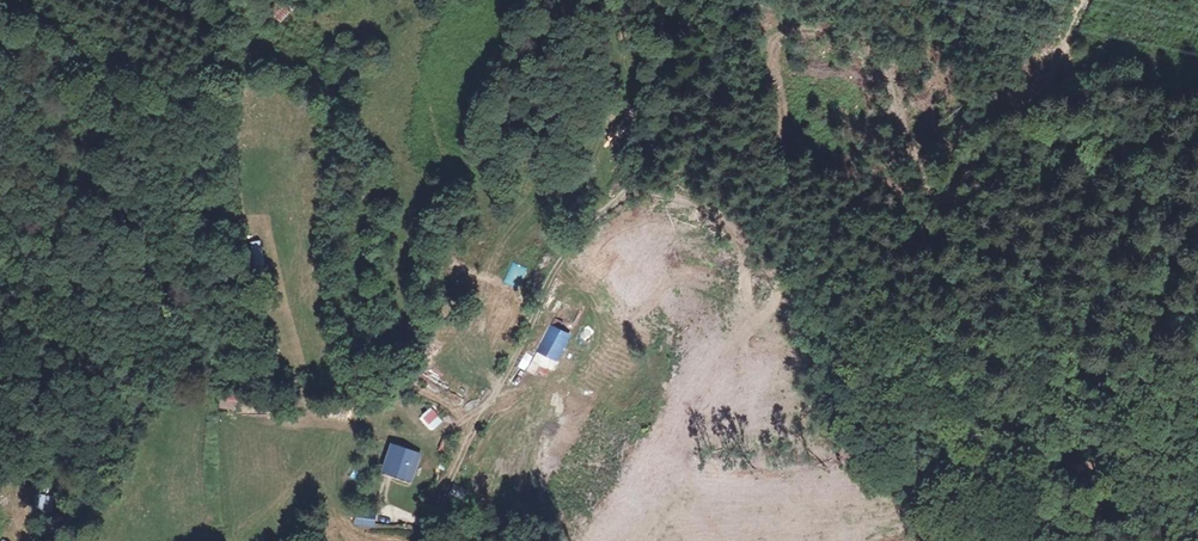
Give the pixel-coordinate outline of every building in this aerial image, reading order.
[(294,7),(284,0),(273,15),(283,22),(294,7)] [(251,269),(266,266),(261,240),(246,243),(251,269)] [(551,325),(538,354),(557,363),(570,334),(551,325)] [(443,419),(429,407),(420,417),(434,429),(443,419)] [(392,444),(381,471),(411,483),(422,455),(392,444)] [(53,509),(54,495),(35,494),(35,508),(53,509)] [(375,518),(377,511),(357,507),(356,515),(375,518)] [(355,517),(354,525),(375,527),(376,519),(355,517)]
